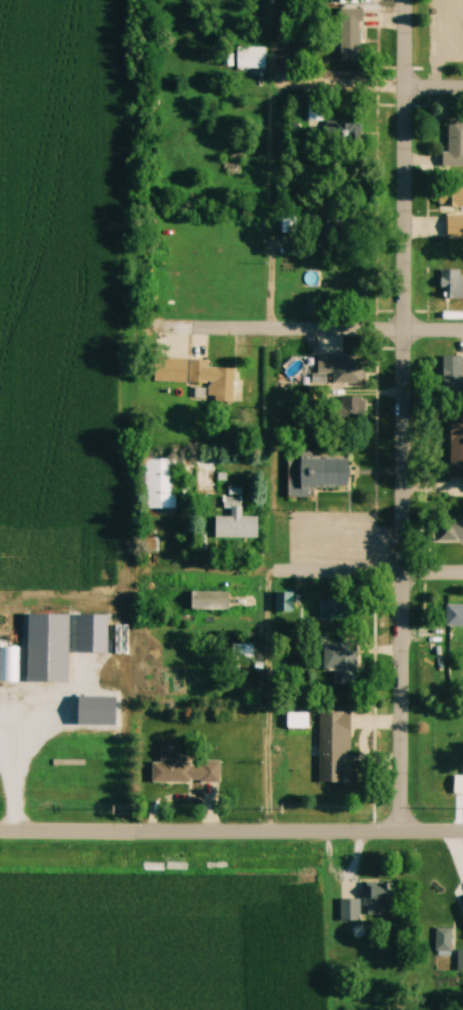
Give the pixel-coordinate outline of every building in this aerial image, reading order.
[(339,62),(361,62),(361,10),(339,10),(339,62)] [(238,45),(264,45),(264,68),(238,67),(238,45)] [(446,167),(462,167),(462,120),(446,120),(446,167)] [(308,125),(309,147),(358,145),(357,122),(308,125)] [(462,206),(462,191),(438,191),(438,206),(462,206)] [(462,238),(462,215),(446,215),(446,238),(462,238)] [(460,278),(460,270),(440,270),(440,299),(462,299),(462,278),(460,278)] [(336,299),(362,299),(362,277),(336,277),(336,299)] [(306,315),(320,315),(320,299),(306,299),(306,315)] [(333,384),(364,384),(364,357),(317,357),(317,374),(333,374),(333,384)] [(462,357),(442,357),(442,394),(462,394),(462,357)] [(153,382),(209,384),(208,401),(233,402),(234,369),(207,368),(207,360),(154,358),(153,382)] [(364,416),(364,397),(341,397),(341,416),(364,416)] [(448,425),(448,478),(462,478),(462,425),(448,425)] [(313,498),(313,488),(349,488),(348,455),(288,455),(288,498),(313,498)] [(176,508),(176,459),(144,459),(144,508),(176,508)] [(215,538),(257,538),(257,516),(240,516),(240,499),(223,499),(223,508),(229,508),(229,516),(215,516),(215,538)] [(447,541),(462,541),(462,518),(447,518),(447,541)] [(192,590),(228,590),(228,608),(192,608),(192,590)] [(293,592),(274,592),(274,612),(293,612),(293,592)] [(344,621),(344,599),(319,599),(319,621),(344,621)] [(448,603),(462,603),(462,623),(448,624),(448,603)] [(19,680),(0,680),(0,644),(19,644),(19,680)] [(355,644),(322,644),(322,671),(333,671),(333,684),(355,684),(355,644)] [(320,781),(319,708),(347,707),(348,780),(320,781)] [(288,711),(307,711),(307,730),(288,730),(288,711)] [(152,763),(151,782),(219,782),(219,762),(180,762),(180,747),(160,747),(160,763),(152,763)] [(392,882),(365,882),(365,914),(383,914),(383,910),(392,910),(392,882)] [(339,897),(358,897),(358,919),(339,919),(339,897)] [(451,927),(450,951),(433,951),(434,926),(451,927)]
